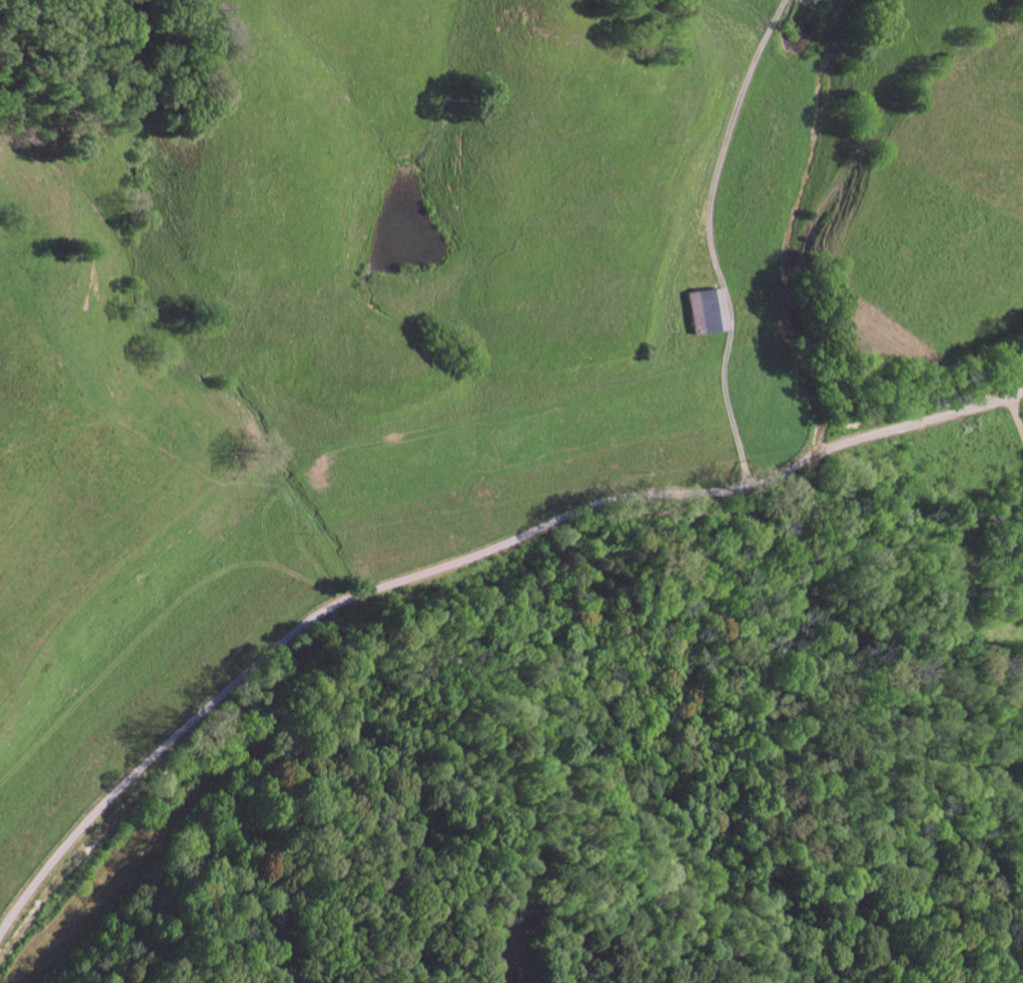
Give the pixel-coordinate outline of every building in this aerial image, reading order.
[(721,330),(714,286),(682,291),(689,335),(721,330)]
